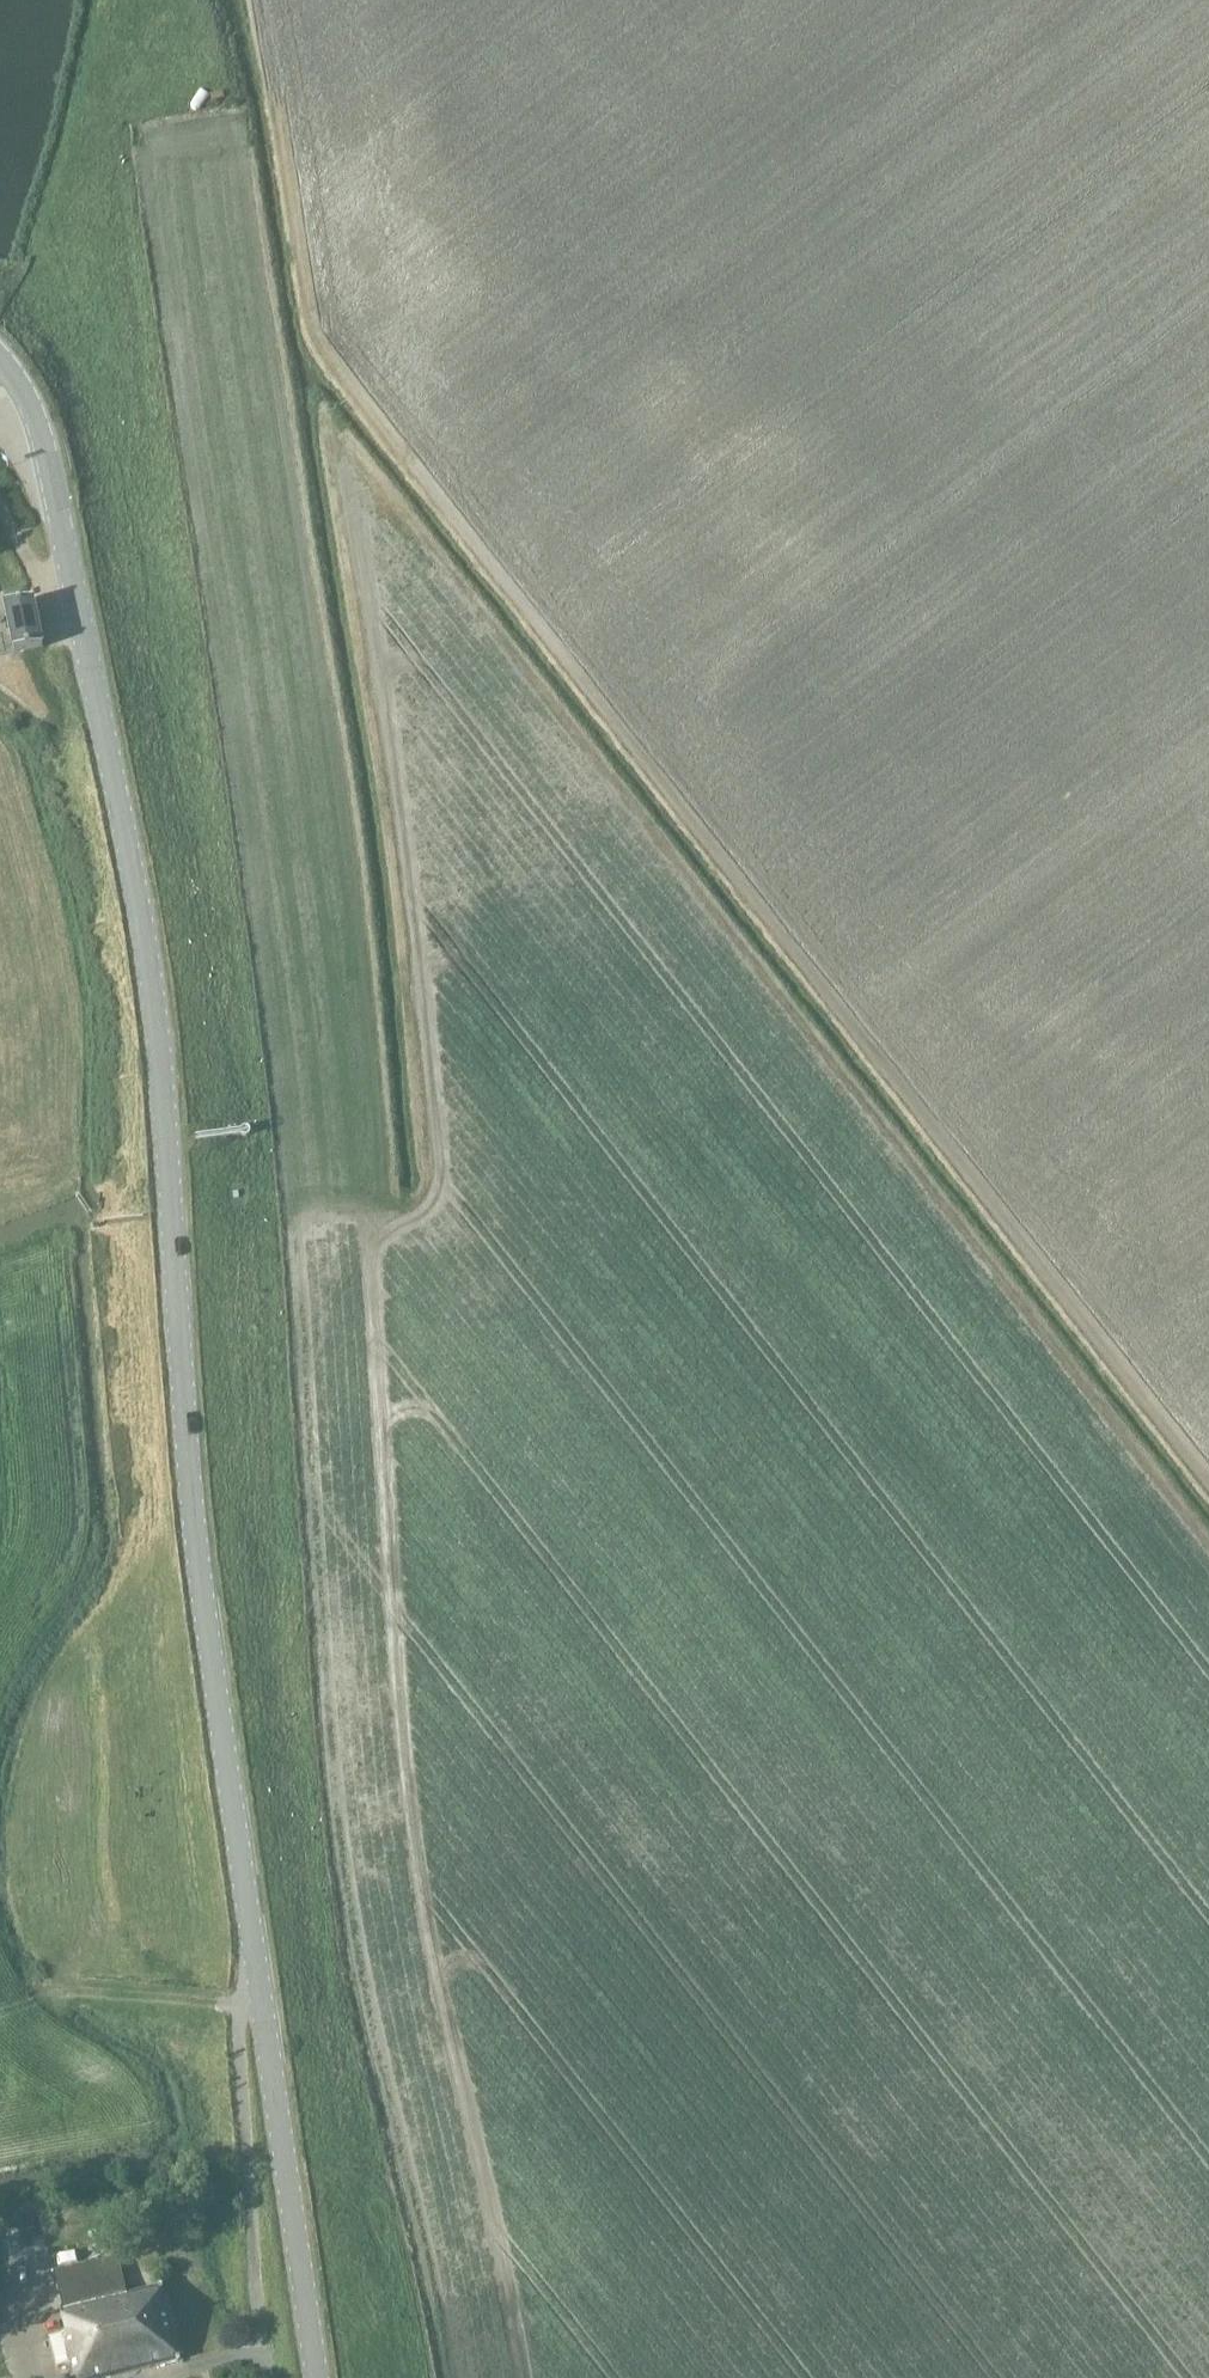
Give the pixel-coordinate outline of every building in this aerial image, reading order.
[(14,655),(44,649),(34,604),(4,609),(14,655)] [(127,2294),(118,2257),(54,2272),(63,2311),(61,2311),(63,2316),(61,2317),(65,2335),(49,2338),(56,2369),(68,2366),(71,2377),(115,2377),(180,2362),(162,2286),(127,2294)]
